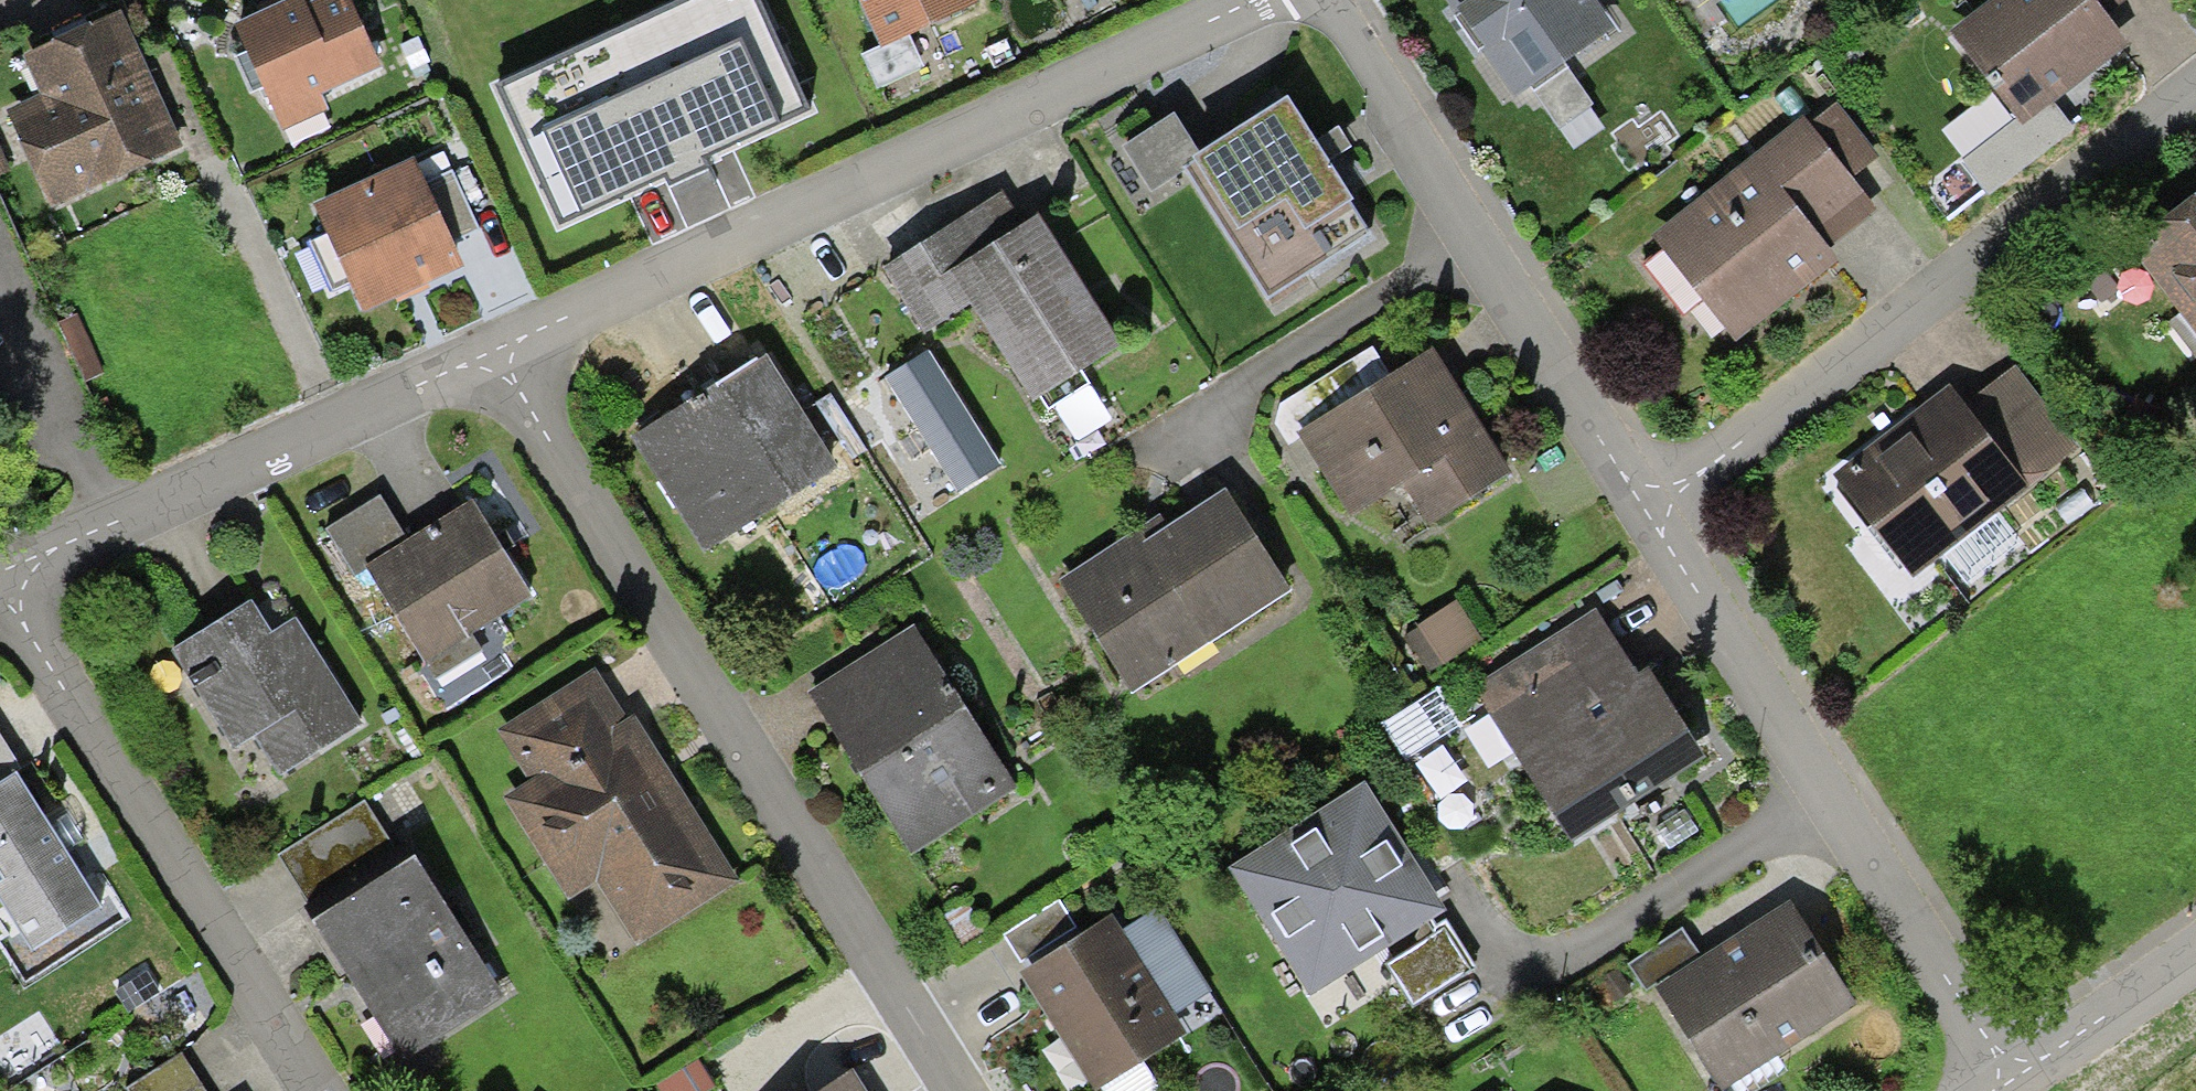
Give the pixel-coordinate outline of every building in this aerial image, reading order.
[(214,32),(268,138),(320,112),(314,100),(376,68),(341,0),(321,0),(289,16),(280,0),(277,0),(214,32)] [(493,86),(556,228),(805,117),(752,0),(685,0),(493,86)] [(860,51),(962,11),(958,0),(840,0),(860,51)] [(1497,109),(1606,38),(1581,0),(1425,0),(1497,109)] [(1945,41),(2012,130),(2120,49),(2097,19),(2122,0),(2000,0),(1945,41)] [(5,54),(38,124),(0,142),(0,150),(30,215),(166,152),(99,11),(5,54)] [(1568,126),(1604,103),(1583,70),(1547,93),(1568,126)] [(1170,177),(1256,310),(1372,235),(1285,101),(1186,165),(1158,122),(1103,158),(1131,202),(1170,177)] [(1868,164),(1821,104),(1638,246),(1717,348),(1820,268),(1810,256),(1861,216),(1838,187),(1868,164)] [(402,165),(294,211),(343,326),(451,281),(437,249),(472,235),(445,172),(411,186),(402,165)] [(973,303),(1033,399),(1123,344),(1042,215),(1022,227),(1000,192),(884,263),(926,332),(973,303)] [(2123,250),(2195,351),(2195,198),(2123,250)] [(930,348),(883,378),(916,431),(956,495),(1004,465),(930,348)] [(1497,479),(1418,354),(1286,438),(1338,519),(1387,488),(1414,531),(1497,479)] [(762,356),(627,440),(701,557),(835,474),(762,356)] [(1818,489),(1899,589),(2068,451),(2004,373),(1958,411),(1940,390),(1818,489)] [(1205,486),(1051,586),(1121,694),(1276,595),(1205,486)] [(391,547),(367,505),(314,536),(343,587),(356,580),(424,698),(481,666),(462,634),(518,602),(463,506),(391,547)] [(1451,594),(1388,629),(1411,671),(1475,636),(1451,594)] [(243,603),(159,653),(220,753),(244,738),(273,785),(356,734),(287,621),(263,635),(243,603)] [(1588,610),(1458,690),(1555,847),(1685,767),(1588,610)] [(911,632),(801,697),(893,851),(1002,786),(911,632)] [(575,892),(613,956),(726,889),(595,671),(485,737),(518,792),(493,807),(552,905),(575,892)] [(11,962),(99,905),(13,771),(0,780),(0,946),(11,962)] [(1354,783),(1217,867),(1295,994),(1432,910),(1354,783)] [(356,805),(269,867),(304,915),(291,924),(391,1063),(490,992),(356,805)] [(1642,990),(1703,1090),(1708,1090),(1842,1011),(1780,908),(1642,990)] [(1008,972),(1077,1090),(1086,1090),(1169,1043),(1098,920),(1008,972)] [(1423,1003),(1485,968),(1461,926),(1399,961),(1423,1003)] [(691,1060),(649,1089),(651,1090),(701,1090),(709,1085),(691,1060)] [(174,1062),(126,1090),(192,1090),(174,1062)] [(1115,1085),(1118,1090),(1169,1090),(1155,1064),(1115,1085)] [(811,1090),(844,1090),(835,1076),(811,1090)]
